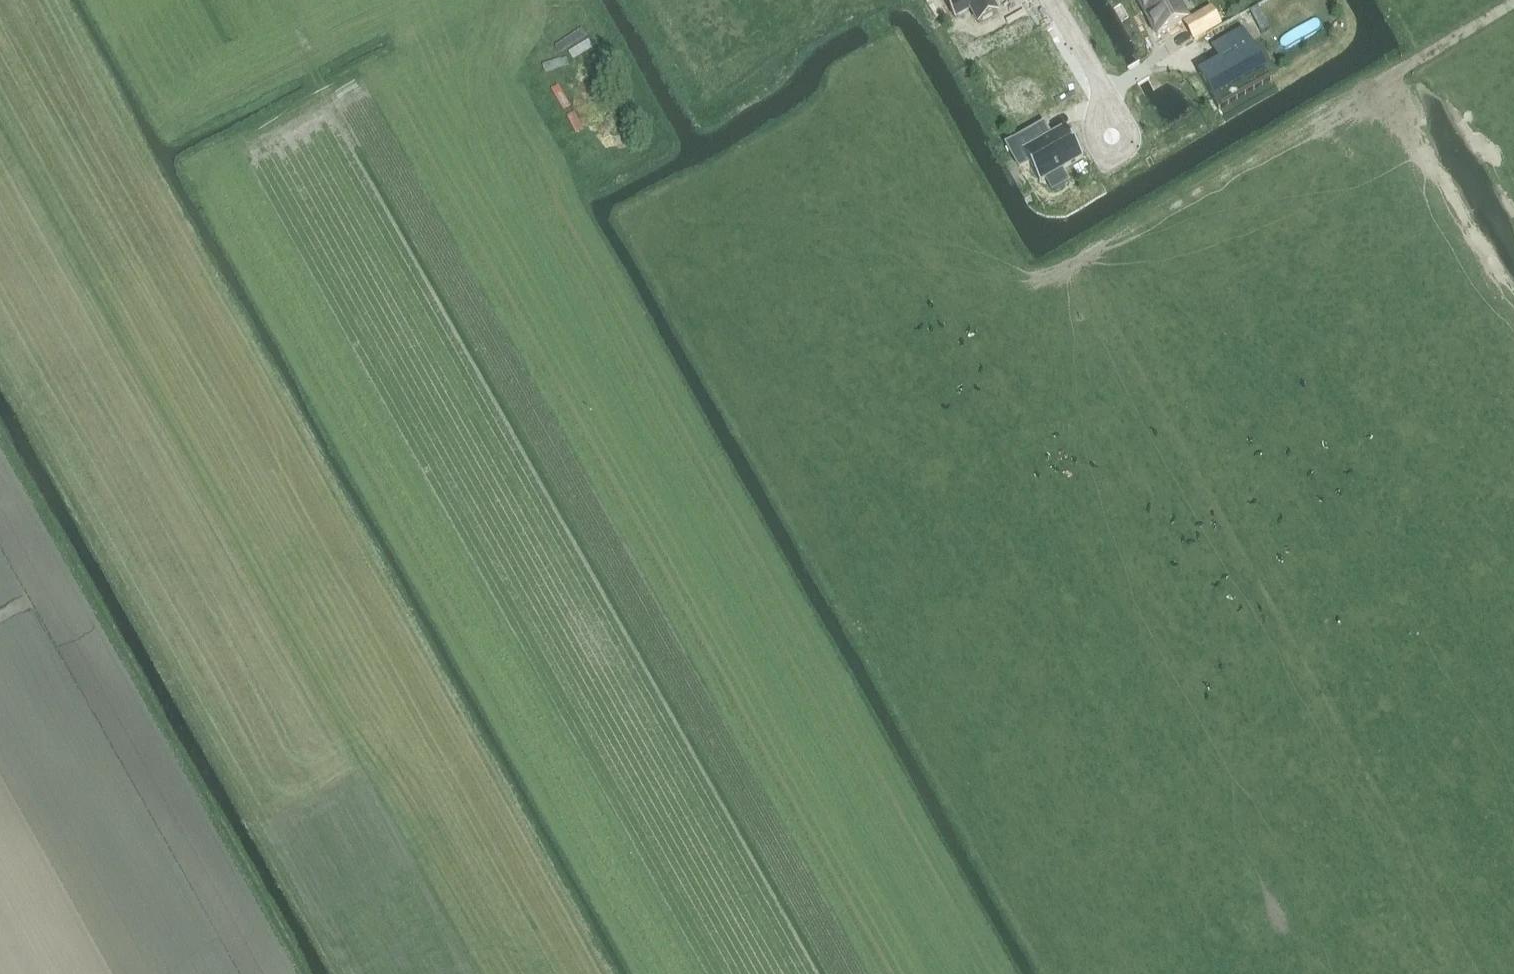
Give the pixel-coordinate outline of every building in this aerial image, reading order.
[(963,12),(978,3),(983,14),(995,7),(990,0),(957,0),(963,12)] [(1158,35),(1187,18),(1177,0),(1138,0),(1158,35)] [(1307,0),(1283,0),(1290,10),(1307,0)] [(1218,60),(1198,72),(1218,107),(1270,74),(1250,40),(1247,42),(1239,27),(1209,43),(1218,60)] [(1046,132),(1008,153),(1022,176),(1031,171),(1041,190),(1085,165),(1069,137),(1054,146),(1046,132)]
